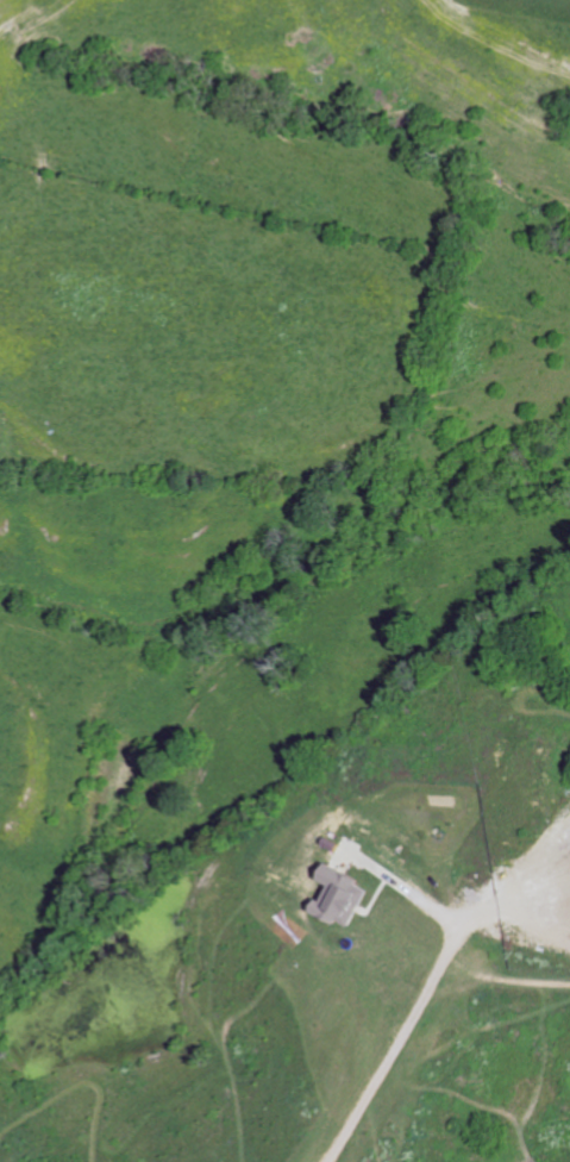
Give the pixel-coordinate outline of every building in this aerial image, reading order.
[(363,879),(331,865),(323,881),(333,886),(325,901),(321,899),(315,911),(351,929),(370,890),(360,885),(363,879)]
